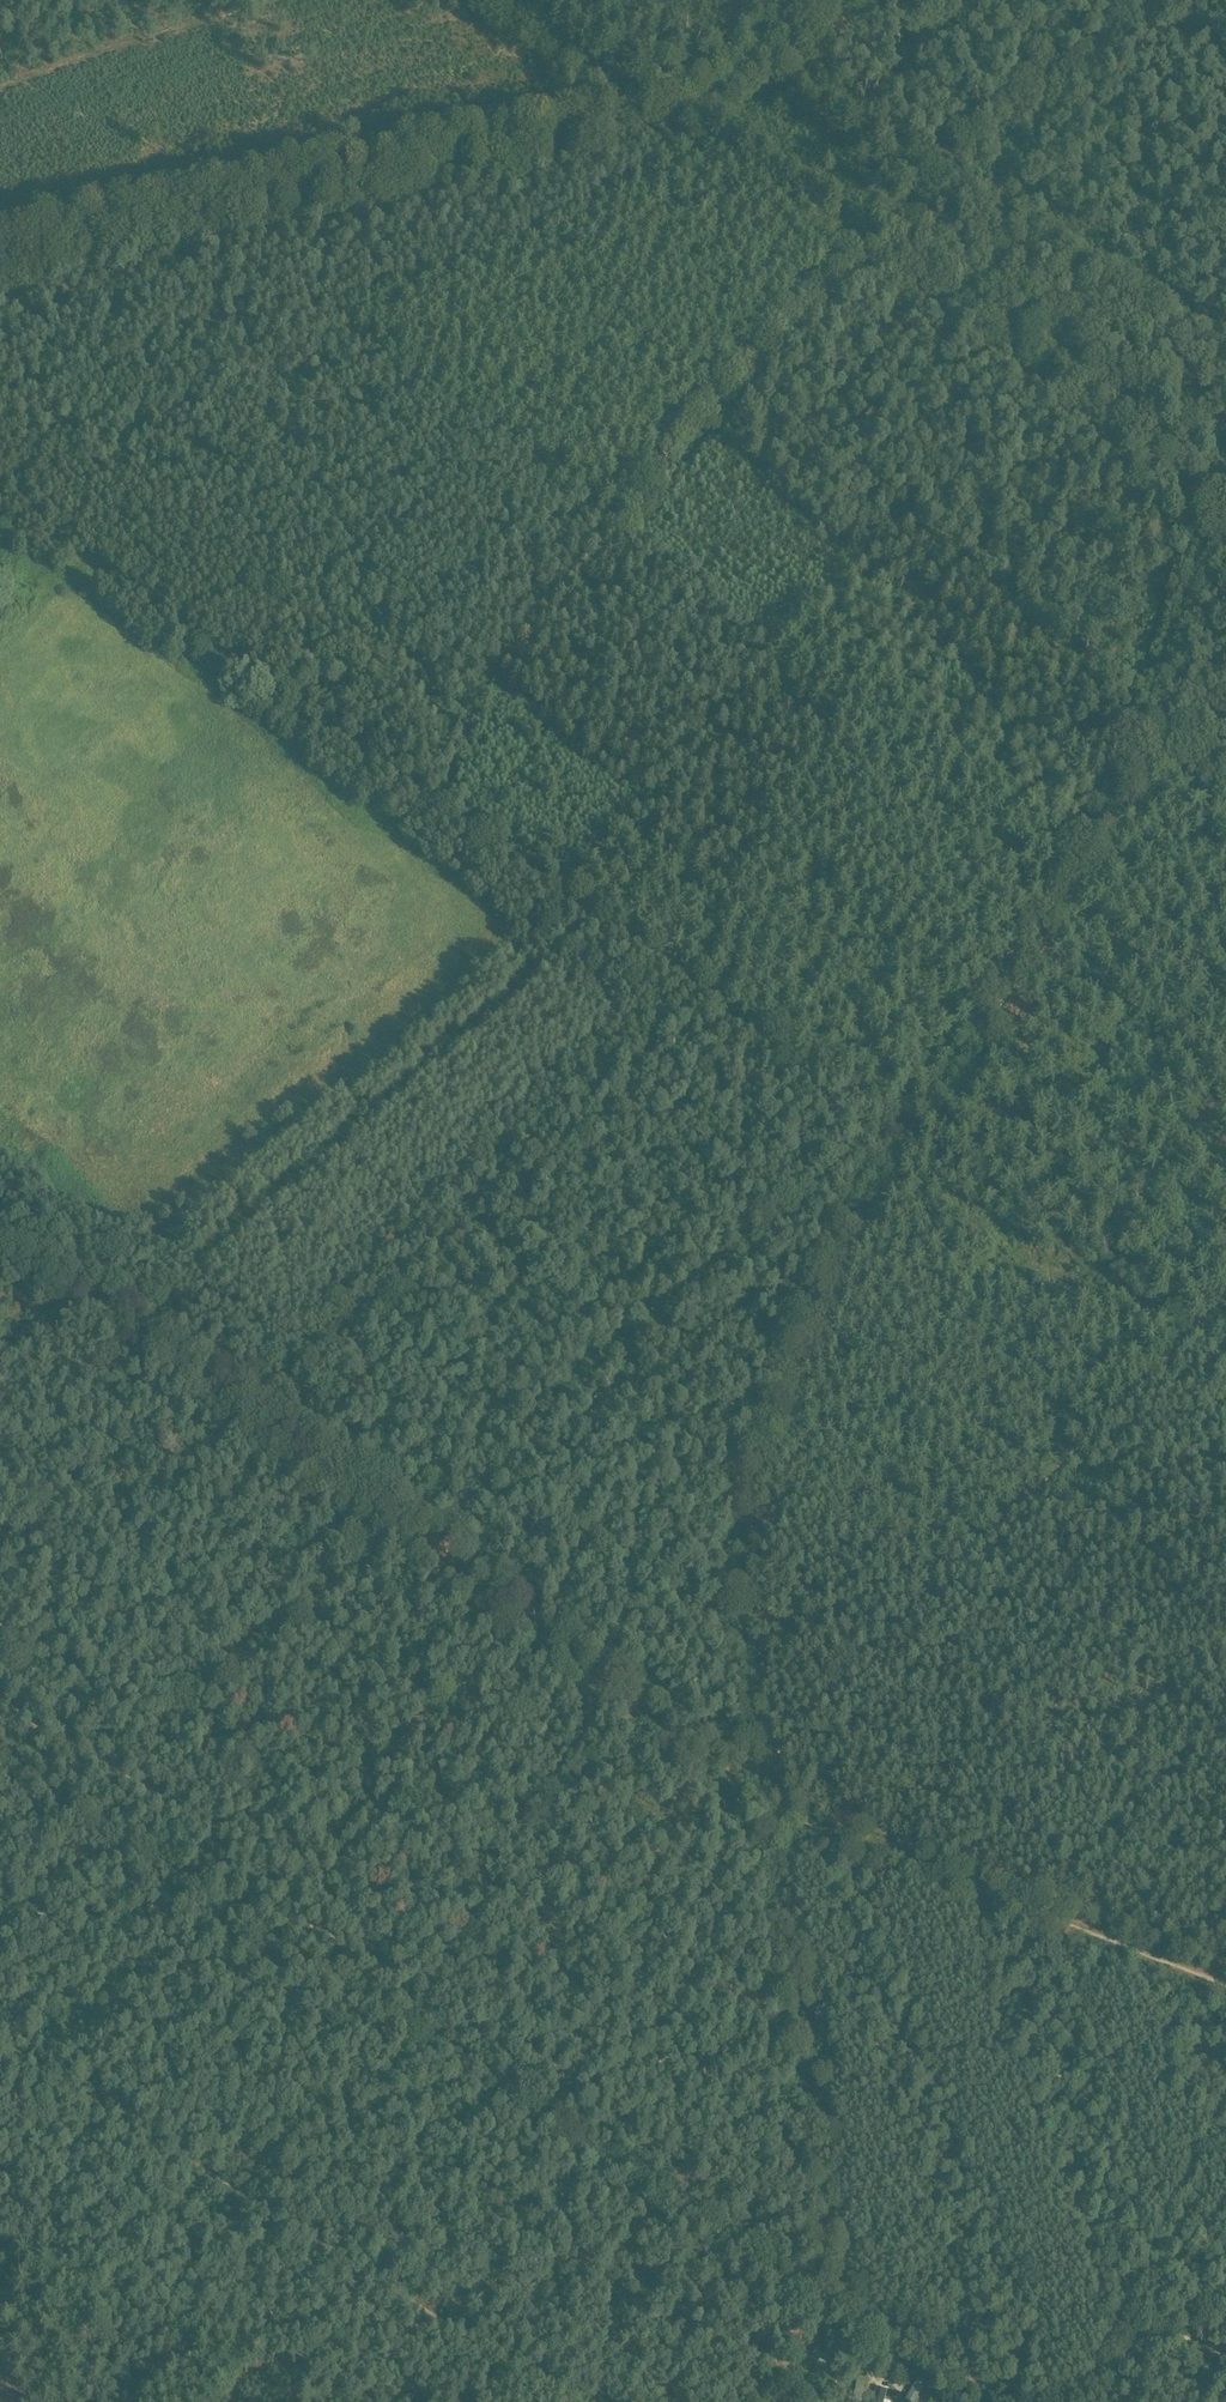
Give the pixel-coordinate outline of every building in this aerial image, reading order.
[(862,2328),(844,2349),(852,2356),(871,2336),(862,2328)] [(819,2346),(813,2353),(834,2371),(840,2363),(819,2346)] [(889,2347),(875,2364),(883,2370),(896,2353),(889,2347)] [(910,2371),(903,2381),(908,2384),(914,2374),(910,2371)] [(906,2400),(910,2401),(917,2401),(929,2382),(920,2376),(906,2400)] [(852,2401),(861,2401),(866,2381),(857,2379),(852,2401)] [(872,2401),(883,2401),(886,2389),(876,2387),(872,2401)]
